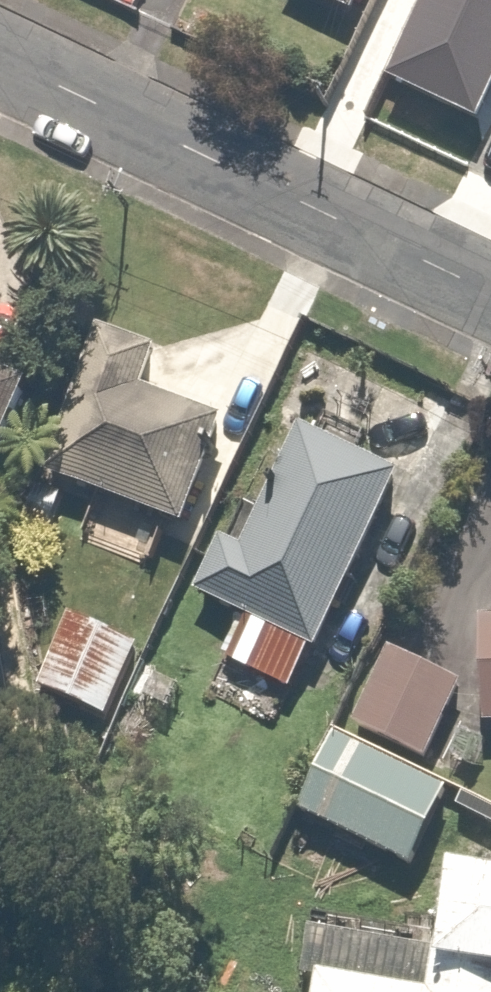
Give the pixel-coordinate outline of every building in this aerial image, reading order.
[(365,0),(314,0),(356,20),(365,0)] [(113,333),(49,470),(192,536),(238,438),(152,398),(170,359),(113,333)] [(55,417),(0,387),(0,517),(55,417)] [(307,706),(418,500),(305,439),(244,553),(217,539),(184,601),(240,631),(224,662),(307,706)] [(148,652),(70,613),(33,687),(111,726),(148,652)] [(468,683),(395,642),(294,822),(412,888),(463,797),(418,772),(468,683)] [(435,971),(433,989),(322,977),(320,991),(490,991),(490,875),(462,872),(451,973),(435,971)]
